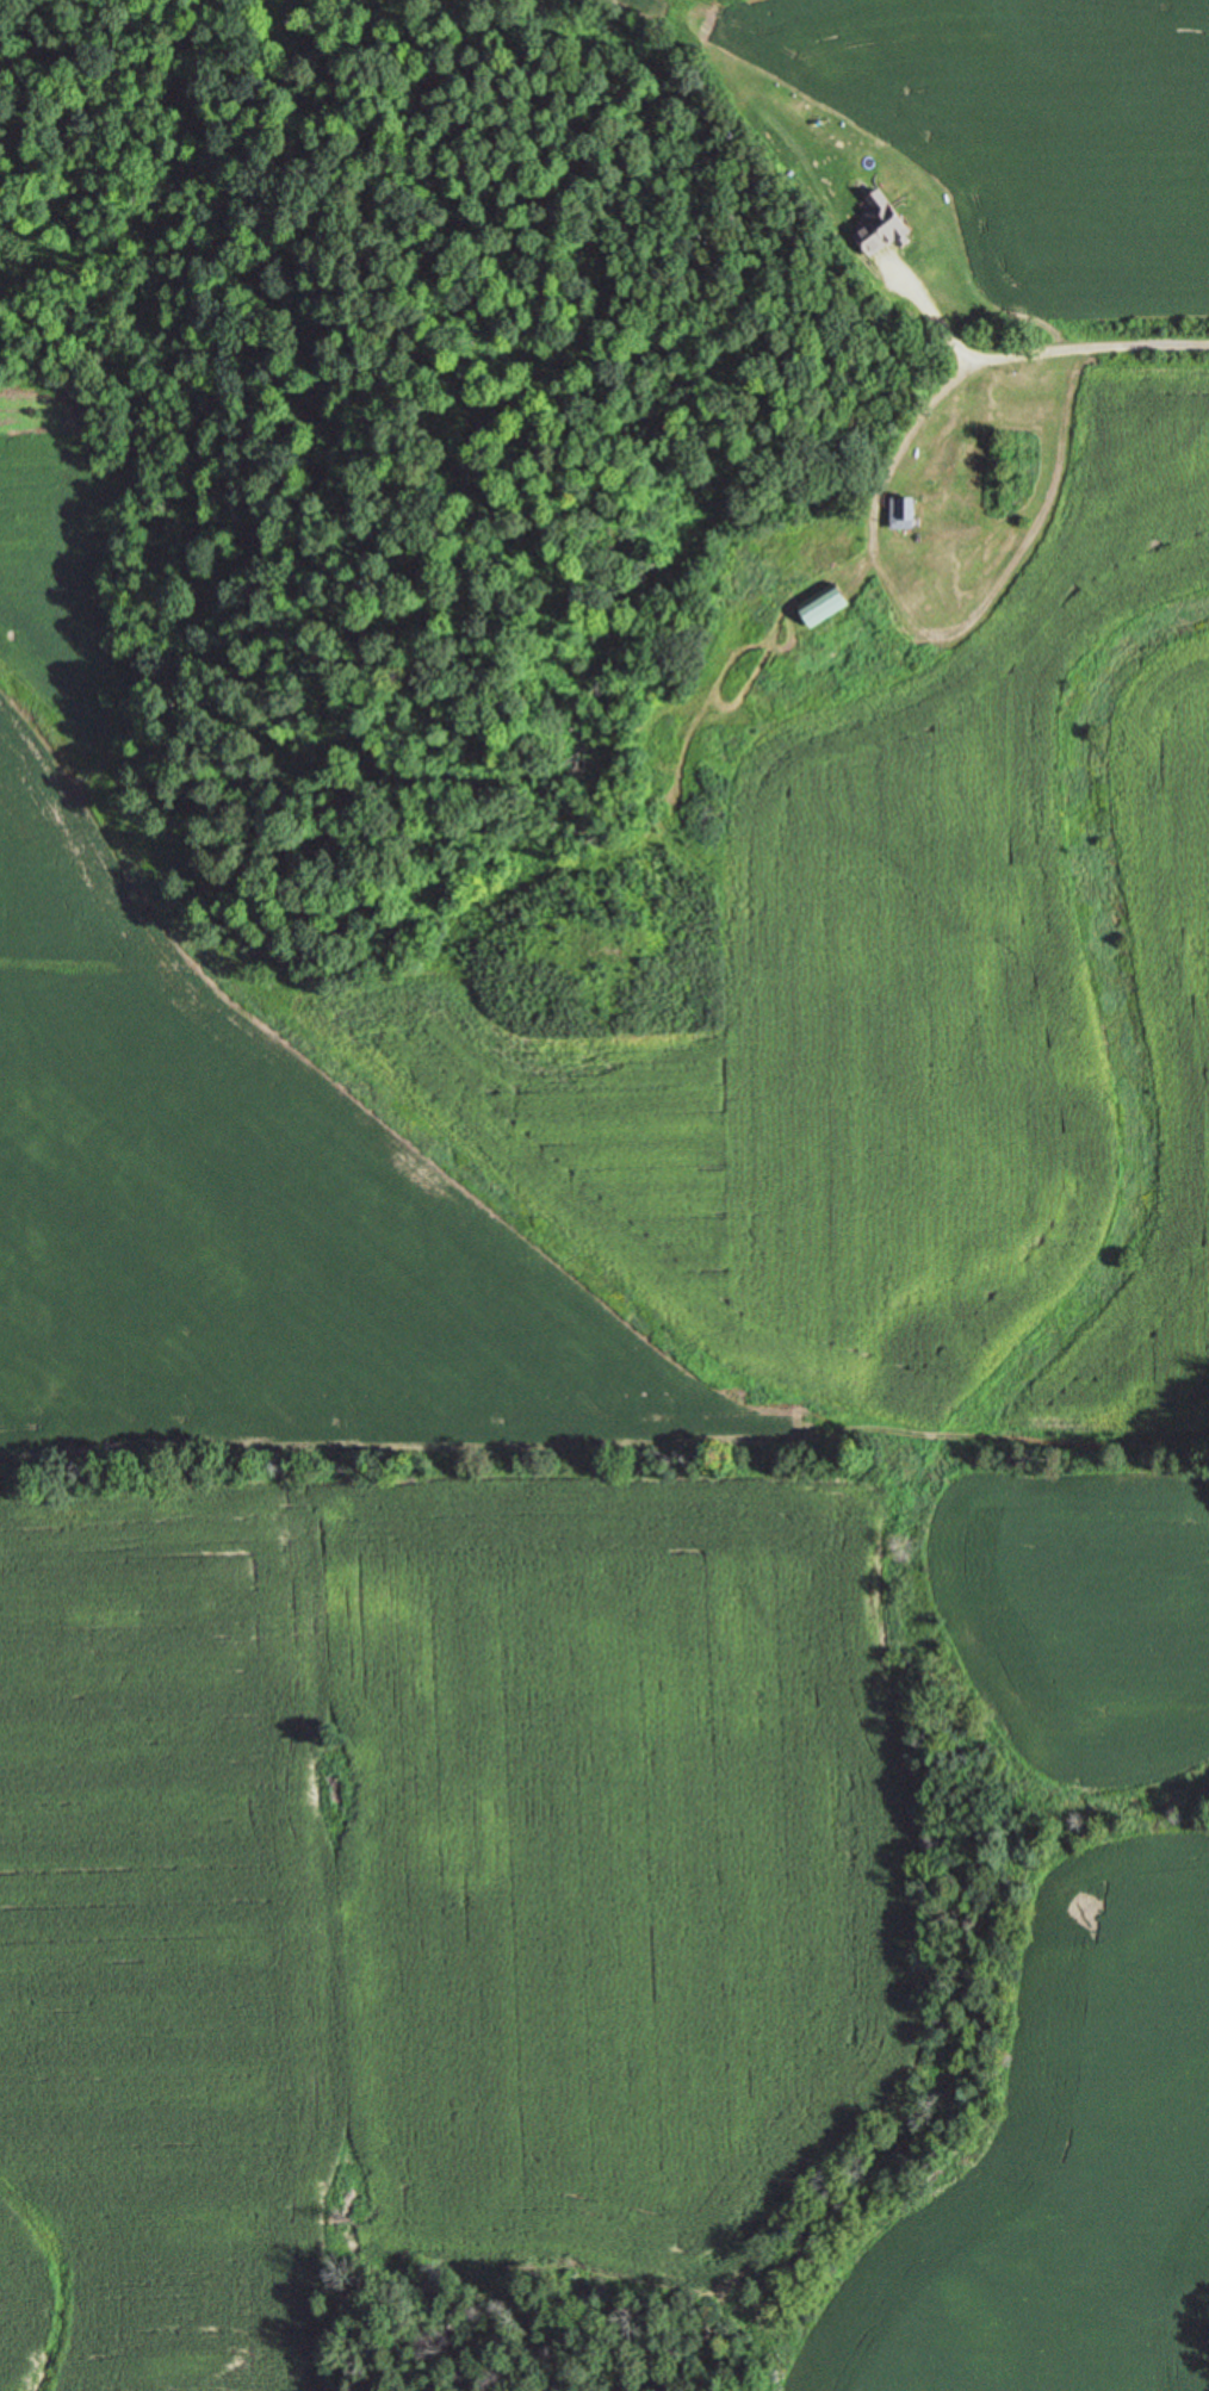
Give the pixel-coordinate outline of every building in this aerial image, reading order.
[(885,217),(855,245),(868,259),(891,237),(903,249),(916,236),(872,192),(866,198),(885,217)] [(887,501),(887,529),(907,529),(907,501),(887,501)] [(807,630),(845,605),(833,587),(795,613),(807,630)]
